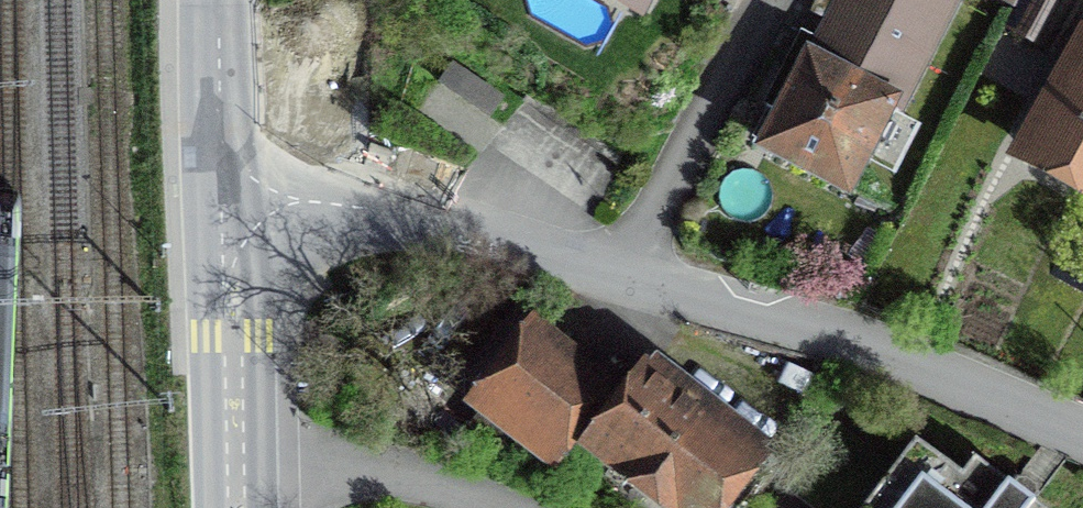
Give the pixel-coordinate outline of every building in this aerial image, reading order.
[(765,149),(847,190),(890,107),(898,111),(955,0),(842,0),(765,149)] [(1013,26),(1047,45),(1071,0),(1027,0),(1013,26)] [(1075,35),(1010,164),(1082,201),(1082,39),(1075,35)] [(503,100),(453,64),(439,83),(490,118),(503,100)] [(542,326),(524,312),(469,383),(558,452),(601,397),(530,342),(542,326)] [(580,463),(638,507),(750,507),(772,479),(754,465),(757,461),(647,376),(580,463)] [(792,482),(827,507),(1038,507),(974,460),(962,476),(918,444),(899,468),(838,422),(792,482)]
